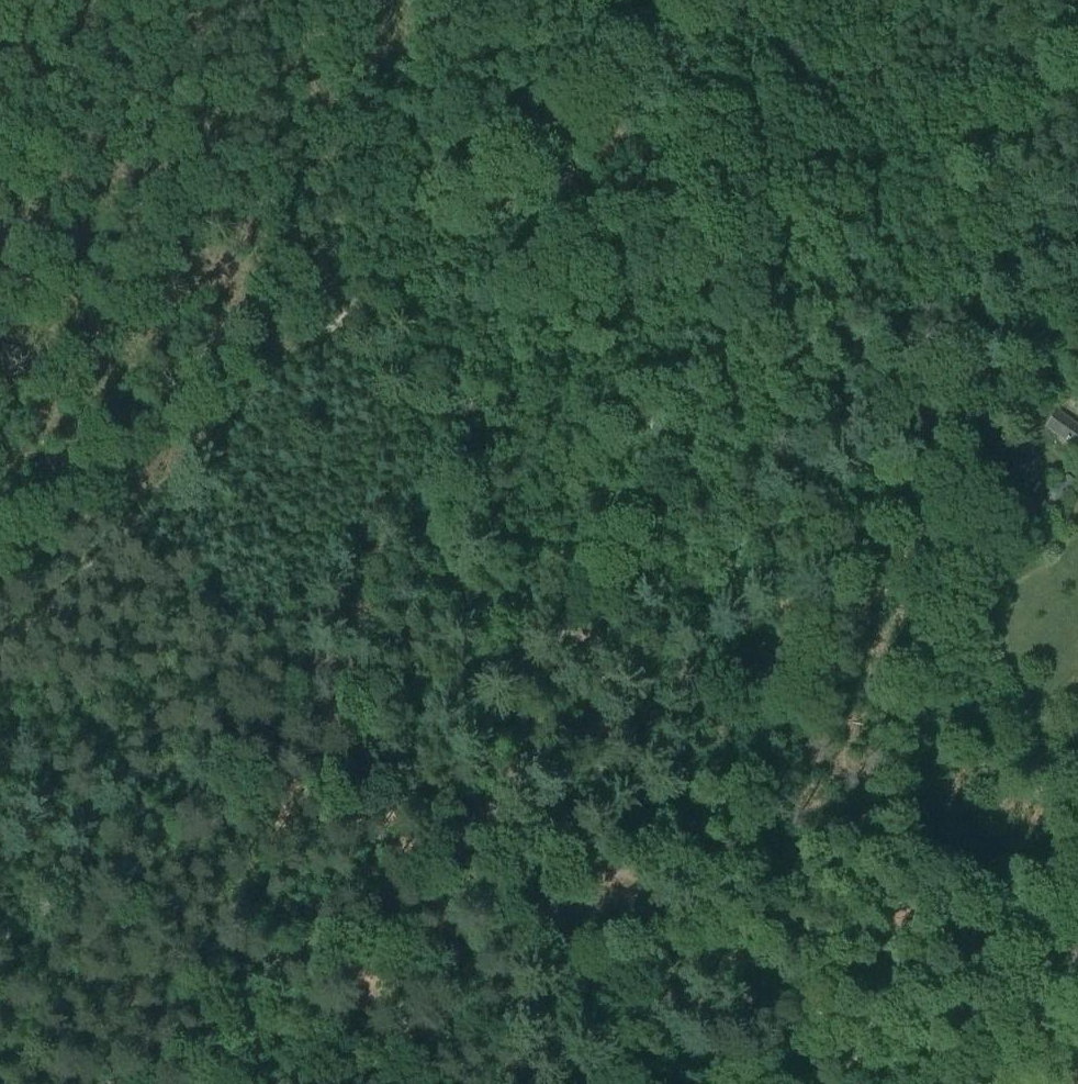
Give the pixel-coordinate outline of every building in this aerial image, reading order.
[(1060,413),(1050,427),(1044,423),(1039,430),(1048,436),(1053,429),(1075,444),(1077,440),(1077,426),(1060,413)] [(1063,473),(1044,505),(1054,511),(1073,480),(1063,473)]
